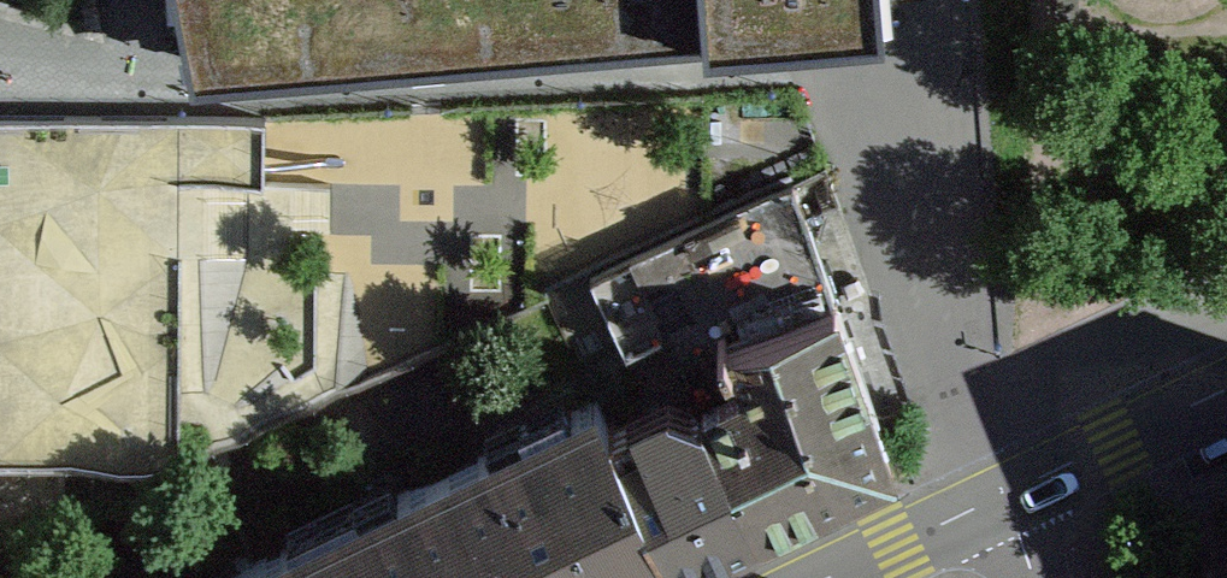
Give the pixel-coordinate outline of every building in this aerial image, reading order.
[(190,63),(368,48),(364,0),(177,0),(190,63)] [(368,48),(773,13),(884,4),(884,0),(364,0),(368,48)] [(699,404),(756,525),(890,461),(850,347),(793,182),(593,275),(626,346),(663,328),(699,404)] [(674,564),(617,443),(597,400),(570,413),(572,417),(494,454),(492,450),(397,495),(399,499),(362,516),(392,577),(643,577),(674,564)] [(699,404),(617,443),(674,564),(756,525),(699,404)] [(362,516),(295,547),(294,543),(220,577),(392,577),(362,516)]
